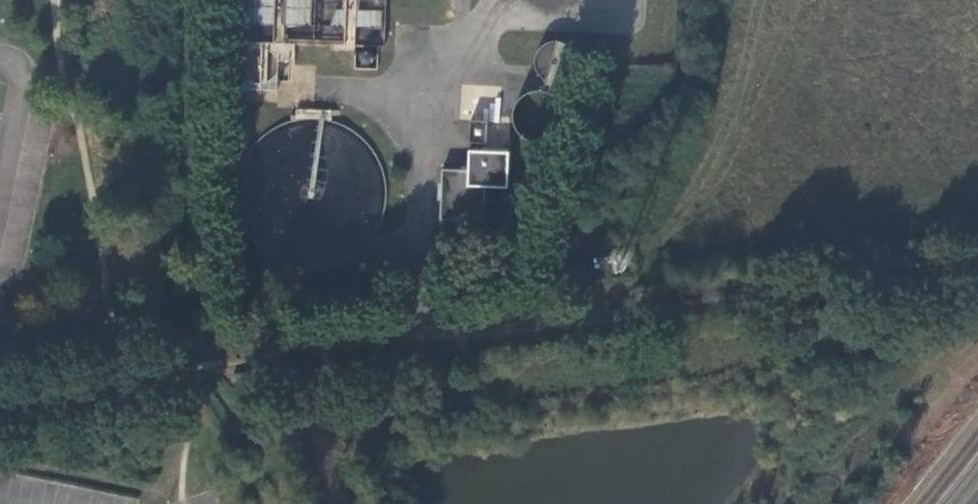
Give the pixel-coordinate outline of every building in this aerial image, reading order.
[(273,22),(272,0),(258,0),(259,22),(273,22)] [(355,25),(380,25),(381,9),(356,9),(355,25)] [(380,45),(381,28),(356,26),(355,43),(380,45)] [(558,46),(543,41),(535,67),(550,72),(558,46)] [(244,85),(275,86),(277,45),(246,43),(244,85)] [(470,119),(469,141),(487,143),(488,120),(470,119)] [(493,122),(491,141),(505,142),(507,123),(493,122)] [(468,170),(442,169),(441,219),(485,221),(486,187),(509,187),(510,151),(469,150),(468,170)] [(492,294),(493,305),(509,304),(508,292),(492,294)]
